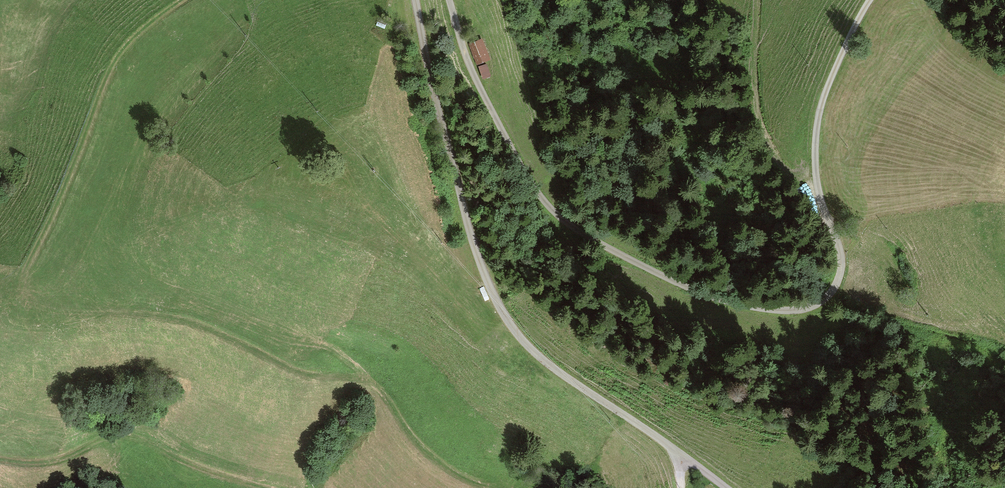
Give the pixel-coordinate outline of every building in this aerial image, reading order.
[(484,66),(477,68),(481,79),(488,77),(484,66)]
